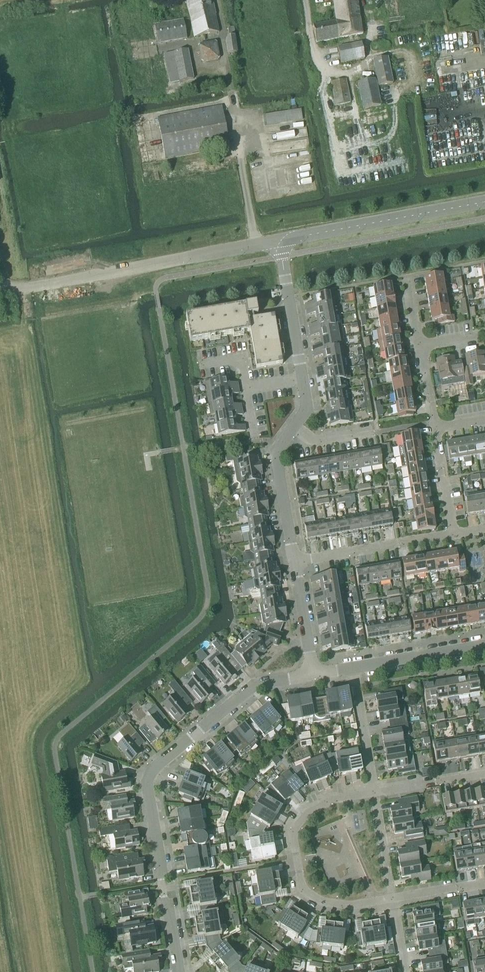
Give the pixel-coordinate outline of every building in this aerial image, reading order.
[(219,33),(212,0),(186,0),(188,12),(189,13),(194,37),(219,33)] [(363,35),(357,0),(333,0),(336,22),(313,26),(316,43),(363,35)] [(156,45),(187,39),(183,20),(154,26),(157,42),(155,42),(156,45)] [(228,54),(238,52),(234,27),(228,28),(229,37),(228,37),(226,40),(228,54)] [(220,58),(217,43),(215,42),(200,44),(198,47),(201,61),(203,63),(218,60),(220,58)] [(341,64),(365,59),(362,44),(338,48),(341,64)] [(170,84),(193,79),(188,50),(164,55),(170,84)] [(379,86),(393,84),(388,58),(374,61),(379,86)] [(363,109),(381,106),(375,79),(358,83),(363,109)] [(336,105),(351,102),(346,80),(331,83),(336,105)] [(165,158),(229,146),(222,106),(158,119),(165,158)] [(426,289),(444,285),(442,274),(424,277),(426,289)] [(374,298),(392,295),(390,284),(372,287),(374,298)] [(428,299),(445,296),(444,285),(426,289),(428,299)] [(307,310),(337,305),(335,294),(327,295),(327,293),(318,295),(319,297),(313,298),(314,303),(306,305),(307,310)] [(376,309),(394,306),(392,295),(374,298),(376,309)] [(429,310),(447,307),(445,296),(428,299),(429,310)] [(254,316),(258,315),(256,304),(186,316),(191,343),(250,332),(256,369),(282,364),(274,316),(254,320),(254,316)] [(334,316),(338,315),(337,305),(307,310),(307,315),(315,314),(316,319),(334,316)] [(378,319),(396,316),(394,306),(376,309),(378,319)] [(453,316),(449,317),(447,307),(429,310),(431,321),(437,320),(438,325),(454,322),(453,316)] [(310,331),(340,325),(338,315),(334,316),(316,319),(317,324),(309,326),(310,331)] [(380,330),(398,327),(396,316),(378,319),(380,330)] [(320,340),(342,337),(340,325),(310,331),(311,337),(319,335),(320,340)] [(378,341),(400,338),(398,327),(380,330),(376,330),(378,341)] [(314,352),(344,347),(342,337),(320,340),(321,346),(313,347),(314,352)] [(384,351),(401,348),(400,338),(378,341),(380,353),(384,352),(384,351)] [(324,362),(346,358),(344,347),(314,352),(315,358),(323,356),(324,362)] [(403,359),(401,348),(384,351),(384,352),(385,362),(388,362),(388,361),(403,359)] [(484,373),(484,371),(482,353),(467,356),(469,368),(462,369),(465,386),(472,385),(471,375),(484,373)] [(317,374),(348,369),(346,358),(324,362),(325,367),(317,369),(317,374)] [(390,373),(407,369),(405,358),(403,359),(388,361),(388,362),(390,373)] [(461,369),(455,370),(453,358),(436,361),(440,385),(453,383),(454,385),(464,383),(461,369)] [(345,381),(349,380),(348,369),(317,374),(318,379),(327,378),(327,383),(345,380),(345,381)] [(392,383),(409,380),(407,369),(390,373),(392,383)] [(208,394),(238,389),(237,383),(229,385),(228,379),(206,383),(208,394)] [(347,391),(345,381),(345,380),(327,383),(323,384),(325,395),(347,391)] [(393,394),(411,391),(409,380),(392,383),(393,394)] [(210,405),(231,401),(230,396),(239,394),(238,389),(208,394),(210,405)] [(327,405),(349,401),(347,391),(325,395),(327,405)] [(395,404),(413,401),(411,391),(393,394),(395,404)] [(215,414),(242,410),(241,405),(232,406),(231,401),(210,405),(211,416),(216,415),(215,414)] [(325,417),(351,412),(349,401),(327,405),(328,411),(324,411),(325,417)] [(412,413),(415,413),(413,401),(395,404),(398,418),(413,416),(412,413)] [(383,414),(382,407),(380,407),(375,408),(377,417),(382,416),(383,414)] [(217,425),(235,422),(234,417),(242,415),(242,410),(215,414),(216,415),(217,425)] [(351,412),(325,417),(326,422),(329,421),(330,427),(352,423),(351,412)] [(235,422),(217,425),(219,436),(245,432),(244,426),(236,427),(235,422)] [(402,446),(420,443),(418,432),(400,435),(402,446)] [(482,438),(473,439),(476,457),(481,456),(482,461),(484,460),(484,457),(482,438)] [(476,457),(473,439),(464,441),(468,463),(471,463),(471,457),(476,457)] [(468,463),(464,441),(455,442),(458,460),(463,459),(464,464),(468,463)] [(453,461),(458,460),(455,442),(446,444),(449,466),(453,466),(453,461)] [(420,443),(402,446),(398,447),(400,458),(422,454),(420,443)] [(379,450),(377,450),(377,448),(371,449),(371,451),(368,452),(371,467),(382,465),(379,450)] [(360,453),(358,454),(360,469),(371,467),(368,452),(366,452),(365,450),(360,451),(360,453)] [(350,455),(347,456),(350,470),(360,469),(358,454),(355,454),(355,452),(349,453),(350,455)] [(339,457),(337,457),(338,465),(339,472),(350,470),(347,456),(345,456),(344,453),(338,454),(339,457)] [(235,474),(261,469),(260,462),(258,463),(257,458),(245,460),(244,454),(225,457),(226,463),(233,462),(235,474)] [(424,465),(422,454),(400,458),(401,469),(406,468),(424,465)] [(328,459),(326,459),(329,474),(339,472),(338,465),(337,457),(334,458),(333,455),(328,456),(328,459)] [(318,460),(316,461),(318,476),(329,474),(326,459),(323,459),(323,457),(317,458),(318,460)] [(307,462),(305,463),(308,477),(318,476),(316,461),(313,461),(312,459),(307,460),(307,462)] [(305,463),(303,463),(302,460),(296,461),(297,464),(294,464),(297,479),(294,480),(295,486),(300,485),(299,479),(308,477),(305,463)] [(408,478),(426,475),(424,465),(406,468),(408,478)] [(241,490),(242,490),(260,487),(259,481),(261,481),(260,475),(262,475),(261,469),(235,474),(236,483),(240,485),(241,490)] [(410,489),(428,486),(426,475),(408,478),(410,489)] [(412,500),(429,497),(428,486),(410,489),(412,500)] [(241,509),(243,508),(267,504),(266,498),(264,498),(263,493),(261,493),(260,487),(242,490),(243,496),(241,496),(239,500),(241,509)] [(476,514),(472,491),(463,493),(467,515),(476,514)] [(477,496),(476,491),(472,491),(476,514),(484,512),(484,510),(482,495),(477,496)] [(413,511),(431,508),(429,497),(412,500),(413,511)] [(248,526),(266,523),(265,517),(267,516),(266,511),(268,510),(267,504),(243,508),(244,518),(247,520),(248,526)] [(415,521),(433,518),(431,508),(413,511),(415,521)] [(390,526),(392,526),(390,510),(379,512),(381,527),(384,527),(385,530),(390,529),(390,526)] [(381,527),(379,512),(368,514),(371,529),(373,529),(373,531),(380,530),(379,528),(381,527)] [(371,529),(368,514),(358,516),(360,531),(363,530),(364,533),(369,532),(368,530),(371,529)] [(360,531),(358,516),(347,518),(350,533),(352,532),(352,535),(358,534),(358,531),(360,531)] [(350,533),(347,518),(337,519),(339,535),(341,534),(342,537),(347,536),(347,533),(350,533)] [(417,532),(435,529),(433,518),(415,521),(417,532)] [(316,523),(306,525),(305,519),(301,519),(302,526),(305,526),(307,540),(310,540),(310,542),(316,541),(316,539),(318,538),(316,523)] [(339,535),(337,519),(326,521),(329,536),(331,536),(331,539),(337,538),(337,535),(339,535)] [(329,536),(326,521),(316,523),(318,538),(320,538),(321,540),(326,540),(326,537),(329,536)] [(249,544),(273,540),(272,533),(270,534),(269,528),(267,528),(266,523),(248,526),(249,531),(247,535),(249,544)] [(254,561),(272,558),(271,552),(273,552),(272,547),(274,546),(273,540),(249,544),(250,553),(253,556),(254,561)] [(463,556),(456,557),(455,551),(444,553),(447,571),(458,569),(458,573),(465,572),(463,556)] [(437,572),(447,571),(444,553),(434,555),(437,572)] [(426,574),(437,572),(434,555),(423,556),(426,574)] [(415,576),(426,574),(423,556),(412,558),(415,576)] [(254,579),(279,575),(278,569),(276,569),(275,564),(273,564),(272,558),(254,561),(255,566),(253,570),(254,579)] [(404,578),(415,576),(412,558),(401,560),(404,578)] [(398,563),(395,564),(395,561),(386,563),(390,580),(400,579),(398,563)] [(379,582),(390,580),(386,563),(379,564),(379,566),(376,567),(379,582)] [(376,567),(374,567),(373,565),(366,566),(369,584),(379,582),(376,567)] [(358,586),(369,584),(366,566),(357,568),(358,570),(355,571),(358,586)] [(337,573),(311,578),(312,584),(320,582),(321,588),(338,584),(343,584),(341,573),(337,573)] [(260,596),(278,593),(277,587),(279,587),(278,582),(280,581),(279,575),(254,579),(253,579),(254,588),(258,591),(259,590),(260,596)] [(322,593),(313,595),(314,600),(340,595),(338,584),(321,588),(322,593)] [(260,614),(285,610),(283,604),(281,604),(280,599),(279,599),(278,593),(260,596),(261,602),(259,605),(260,614)] [(340,595),(314,600),(315,605),(323,603),(324,609),(342,606),(346,605),(346,606),(347,605),(345,594),(340,595)] [(484,623),(484,603),(475,604),(478,624),(484,623)] [(468,626),(478,624),(475,604),(464,606),(468,626)] [(325,614),(317,616),(318,621),(344,616),(342,606),(324,609),(325,614)] [(457,628),(468,626),(464,606),(454,608),(457,628)] [(446,630),(457,628),(454,608),(443,610),(446,630)] [(285,610),(260,614),(262,623),(265,626),(264,628),(265,628),(263,634),(279,640),(281,634),(279,634),(284,622),(285,622),(284,617),(286,616),(285,610)] [(436,631),(446,630),(443,610),(432,612),(436,631)] [(425,633),(436,631),(432,612),(422,613),(425,633)] [(414,635),(425,633),(422,613),(410,615),(414,635)] [(344,616),(318,621),(319,626),(327,625),(328,630),(346,627),(345,627),(344,616)] [(407,618),(396,620),(399,635),(402,634),(402,637),(408,636),(408,633),(410,633),(407,618)] [(396,620),(386,621),(389,637),(391,636),(392,639),(397,638),(397,635),(399,635),(396,620)] [(386,621),(375,623),(378,638),(381,638),(381,641),(387,640),(386,637),(389,637),(386,621)] [(375,623),(365,625),(367,640),(370,640),(370,643),(376,642),(376,639),(378,638),(375,623)] [(329,635),(320,637),(321,642),(352,637),(350,626),(345,627),(346,627),(328,630),(329,635)] [(249,636),(242,641),(258,660),(263,656),(262,654),(266,651),(265,650),(272,644),(277,646),(279,640),(263,634),(257,632),(253,636),(249,636)] [(352,637),(321,642),(322,648),(331,646),(331,652),(349,649),(353,648),(353,647),(352,637)] [(234,652),(230,655),(236,661),(242,669),(246,665),(247,666),(252,663),(253,664),(258,660),(242,641),(235,647),(234,652)] [(221,656),(208,666),(224,685),(231,678),(233,681),(239,676),(230,666),(236,661),(230,655),(222,645),(216,650),(221,656)] [(193,679),(185,686),(200,704),(208,698),(209,700),(215,695),(209,688),(215,683),(212,680),(200,666),(190,674),(193,679)] [(479,680),(477,681),(476,675),(471,676),(470,678),(466,678),(469,696),(483,693),(479,680)] [(447,699),(458,697),(455,678),(450,679),(448,681),(444,682),(447,699)] [(466,678),(461,679),(459,678),(455,678),(458,697),(469,696),(466,678)] [(175,694),(162,705),(177,723),(190,712),(184,704),(189,699),(174,681),(168,686),(175,694)] [(444,682),(440,683),(438,681),(433,682),(437,701),(447,699),(444,682)] [(437,706),(437,701),(433,682),(428,683),(427,685),(423,686),(426,708),(437,706)] [(389,697),(375,699),(377,710),(396,707),(395,701),(402,700),(401,689),(388,691),(389,697)] [(339,714),(350,712),(346,691),(336,693),(339,714)] [(329,716),(339,714),(336,693),(325,695),(326,699),(329,716)] [(312,719),(309,702),(308,697),(297,699),(301,721),(312,719)] [(290,722),(301,721),(297,699),(287,701),(288,705),(282,706),(286,714),(289,714),(290,722)] [(329,720),(329,716),(326,699),(309,702),(312,719),(313,723),(329,720)] [(145,725),(138,731),(150,744),(156,739),(157,740),(168,731),(159,720),(164,716),(155,706),(147,712),(152,718),(144,724),(145,725)] [(396,707),(377,710),(379,723),(393,720),(394,726),(407,724),(406,721),(404,706),(396,708),(396,707)] [(274,708),(271,711),(267,707),(258,714),(275,734),(275,733),(274,732),(281,724),(276,718),(280,715),(274,708)] [(274,734),(275,734),(258,714),(250,721),(253,725),(250,728),(256,735),(259,732),(264,738),(273,733),(274,734)] [(137,749),(144,743),(128,724),(118,732),(124,739),(117,746),(131,762),(141,753),(137,749)] [(395,732),(381,734),(383,746),(402,743),(401,736),(409,735),(407,724),(394,726),(395,732)] [(250,728),(247,730),(243,726),(235,733),(251,753),(252,753),(251,751),(257,743),(253,738),(256,735),(250,728)] [(251,754),(251,753),(235,733),(226,740),(230,744),(227,747),(233,754),(236,752),(240,757),(249,752),(251,754)] [(476,738),(475,734),(464,736),(468,759),(473,758),(474,756),(479,756),(476,738)] [(463,760),(468,759),(464,736),(454,738),(454,742),(457,759),(462,759),(463,760)] [(484,756),(484,737),(476,738),(479,756),(483,755),(484,756)] [(447,763),(444,744),(443,740),(432,742),(436,763),(440,762),(442,764),(447,763)] [(402,743),(383,746),(385,758),(404,755),(410,754),(408,742),(402,743)] [(453,760),(457,759),(454,742),(444,744),(447,763),(451,762),(453,760)] [(227,747),(223,750),(220,745),(211,752),(228,772),(227,771),(234,763),(230,757),(233,754),(227,747)] [(349,773),(360,771),(357,750),(346,752),(349,773)] [(227,773),(228,772),(211,752),(203,760),(206,764),(203,766),(209,774),(212,771),(217,776),(226,772),(227,773)] [(335,754),(330,755),(333,774),(338,773),(339,775),(349,773),(346,752),(335,754)] [(330,753),(312,761),(320,781),(330,777),(329,774),(333,774),(330,755),(330,753)] [(118,773),(116,763),(95,754),(92,762),(91,766),(102,770),(103,775),(101,776),(103,792),(129,788),(128,781),(125,781),(124,772),(118,773)] [(404,755),(385,758),(388,770),(401,768),(402,774),(415,772),(413,760),(412,754),(410,754),(404,755)] [(271,761),(267,765),(271,769),(275,766),(280,761),(277,758),(272,762),(271,761)] [(310,785),(320,781),(312,761),(296,767),(303,783),(308,781),(310,785)] [(262,776),(271,769),(267,765),(259,771),(262,776)] [(303,783),(296,767),(295,766),(279,779),(293,796),(301,789),(299,786),(303,783)] [(200,778),(201,775),(192,771),(190,775),(186,774),(182,784),(206,793),(206,792),(205,791),(206,781),(200,778)] [(270,786),(266,790),(275,797),(277,795),(279,797),(284,803),(293,796),(279,779),(270,786)] [(205,794),(206,793),(182,784),(178,794),(183,796),(181,800),(190,803),(192,799),(198,802),(204,793),(205,794)] [(484,814),(484,797),(484,790),(473,792),(476,807),(481,807),(483,814),(484,814)] [(466,809),(476,807),(473,792),(463,793),(466,809)] [(275,818),(278,812),(276,811),(279,805),(265,793),(256,807),(275,818)] [(455,811),(466,809),(463,793),(452,795),(455,811)] [(133,801),(126,802),(125,795),(103,799),(104,806),(105,811),(110,810),(112,821),(133,818),(133,815),(134,814),(134,813),(134,812),(133,812),(132,811),(132,808),(134,808),(133,801)] [(444,812),(455,811),(452,795),(441,797),(444,812)] [(238,808),(242,798),(237,797),(233,807),(238,808)] [(398,807),(390,809),(392,822),(415,818),(414,812),(418,811),(416,797),(402,800),(397,800),(398,807)] [(269,828),(275,818),(256,807),(246,823),(247,830),(263,832),(266,826),(269,828)] [(198,810),(177,813),(179,824),(200,821),(198,810)] [(415,818),(392,822),(394,834),(402,833),(404,840),(409,839),(422,837),(420,823),(416,823),(415,818)] [(200,821),(179,824),(180,835),(202,831),(200,821)] [(116,827),(98,830),(99,837),(113,835),(115,849),(125,848),(125,850),(132,848),(132,846),(138,845),(136,830),(117,834),(116,827)] [(447,835),(445,828),(436,829),(437,836),(447,835)] [(272,847),(270,837),(267,837),(267,833),(263,832),(247,830),(250,851),(272,847)] [(202,831),(180,835),(181,842),(186,841),(188,841),(188,844),(186,844),(187,845),(185,845),(186,847),(186,850),(186,851),(205,848),(210,847),(207,831),(204,831),(202,832),(202,831)] [(405,851),(397,852),(399,865),(423,861),(422,855),(426,854),(423,841),(410,843),(404,844),(405,851)] [(474,869),(483,867),(480,845),(471,846),(474,869)] [(465,870),(474,869),(471,846),(462,848),(465,870)] [(186,851),(183,852),(185,862),(211,858),(210,848),(210,847),(205,848),(186,851)] [(252,862),(274,858),(272,847),(250,851),(252,862)] [(456,872),(465,870),(462,848),(452,849),(456,872)] [(133,854),(106,859),(108,873),(117,871),(118,881),(143,877),(141,868),(144,868),(143,859),(134,861),(133,854)] [(211,858),(185,862),(187,873),(187,874),(201,871),(209,870),(215,869),(213,858),(211,859),(211,858)] [(423,861),(399,865),(401,878),(410,876),(411,883),(416,882),(430,880),(428,866),(424,867),(423,861)] [(277,873),(270,874),(269,867),(255,870),(255,873),(253,874),(254,876),(255,876),(256,886),(279,882),(277,873)] [(211,881),(209,881),(209,878),(194,880),(195,887),(188,888),(190,897),(213,893),(211,884),(212,884),(211,881)] [(274,892),(280,891),(279,882),(256,886),(250,887),(252,898),(259,897),(261,906),(276,904),(274,892)] [(146,896),(143,897),(141,890),(123,893),(125,900),(121,901),(122,906),(119,906),(121,919),(146,914),(145,909),(150,908),(149,904),(147,902),(146,896)] [(215,902),(214,902),(213,893),(190,897),(191,905),(198,904),(199,911),(214,909),(214,905),(215,904),(215,902)] [(477,919),(483,918),(480,901),(471,903),(475,925),(478,925),(477,919)] [(471,903),(462,904),(464,921),(465,921),(466,927),(475,925),(471,903)] [(425,912),(412,915),(414,927),(432,923),(431,917),(439,916),(437,904),(424,907),(425,912)] [(287,932),(299,913),(292,908),(288,914),(283,910),(275,923),(278,925),(277,927),(279,928),(280,927),(287,932)] [(217,912),(215,912),(214,909),(199,911),(201,918),(194,919),(195,928),(218,924),(216,915),(217,914),(217,912)] [(274,915),(271,911),(265,915),(268,919),(274,915)] [(303,923),(307,917),(299,913),(287,932),(295,937),(294,938),(297,939),(298,937),(301,940),(309,927),(303,923)] [(152,927),(144,928),(143,921),(115,926),(116,933),(118,940),(129,938),(130,948),(155,943),(152,927)] [(362,932),(355,933),(358,948),(362,947),(362,949),(364,949),(364,948),(374,946),(370,924),(368,924),(368,922),(361,923),(362,932)] [(386,928),(379,929),(378,922),(370,924),(374,946),(383,945),(383,946),(385,945),(385,943),(389,942),(386,928)] [(331,947),(333,924),(325,923),(324,930),(317,929),(315,944),(319,944),(319,946),(322,947),(322,946),(331,947)] [(432,923),(414,927),(416,939),(434,936),(432,923)] [(220,933),(219,933),(218,924),(195,928),(197,936),(203,935),(205,946),(206,947),(220,941),(219,936),(221,935),(220,933)] [(341,932),(342,926),(333,924),(331,947),(340,948),(340,949),(342,949),(343,947),(346,948),(348,933),(341,932)] [(434,936),(416,939),(418,951),(431,949),(432,955),(445,952),(443,941),(436,942),(434,936)] [(224,943),(223,944),(220,941),(206,947),(213,956),(208,961),(213,967),(231,953),(225,945),(226,945),(224,943)] [(149,957),(148,950),(121,955),(123,971),(132,969),(133,971),(158,971),(157,965),(161,964),(159,956),(149,957)] [(420,963),(421,971),(437,971),(441,971),(444,971),(443,964),(447,964),(445,952),(432,955),(433,960),(420,963)] [(237,959),(231,953),(213,967),(217,971),(222,971),(224,970),(226,971),(237,971),(241,966),(238,962),(239,961),(237,959)] [(480,955),(477,956),(477,961),(471,962),(473,971),(483,971),(480,955)]
